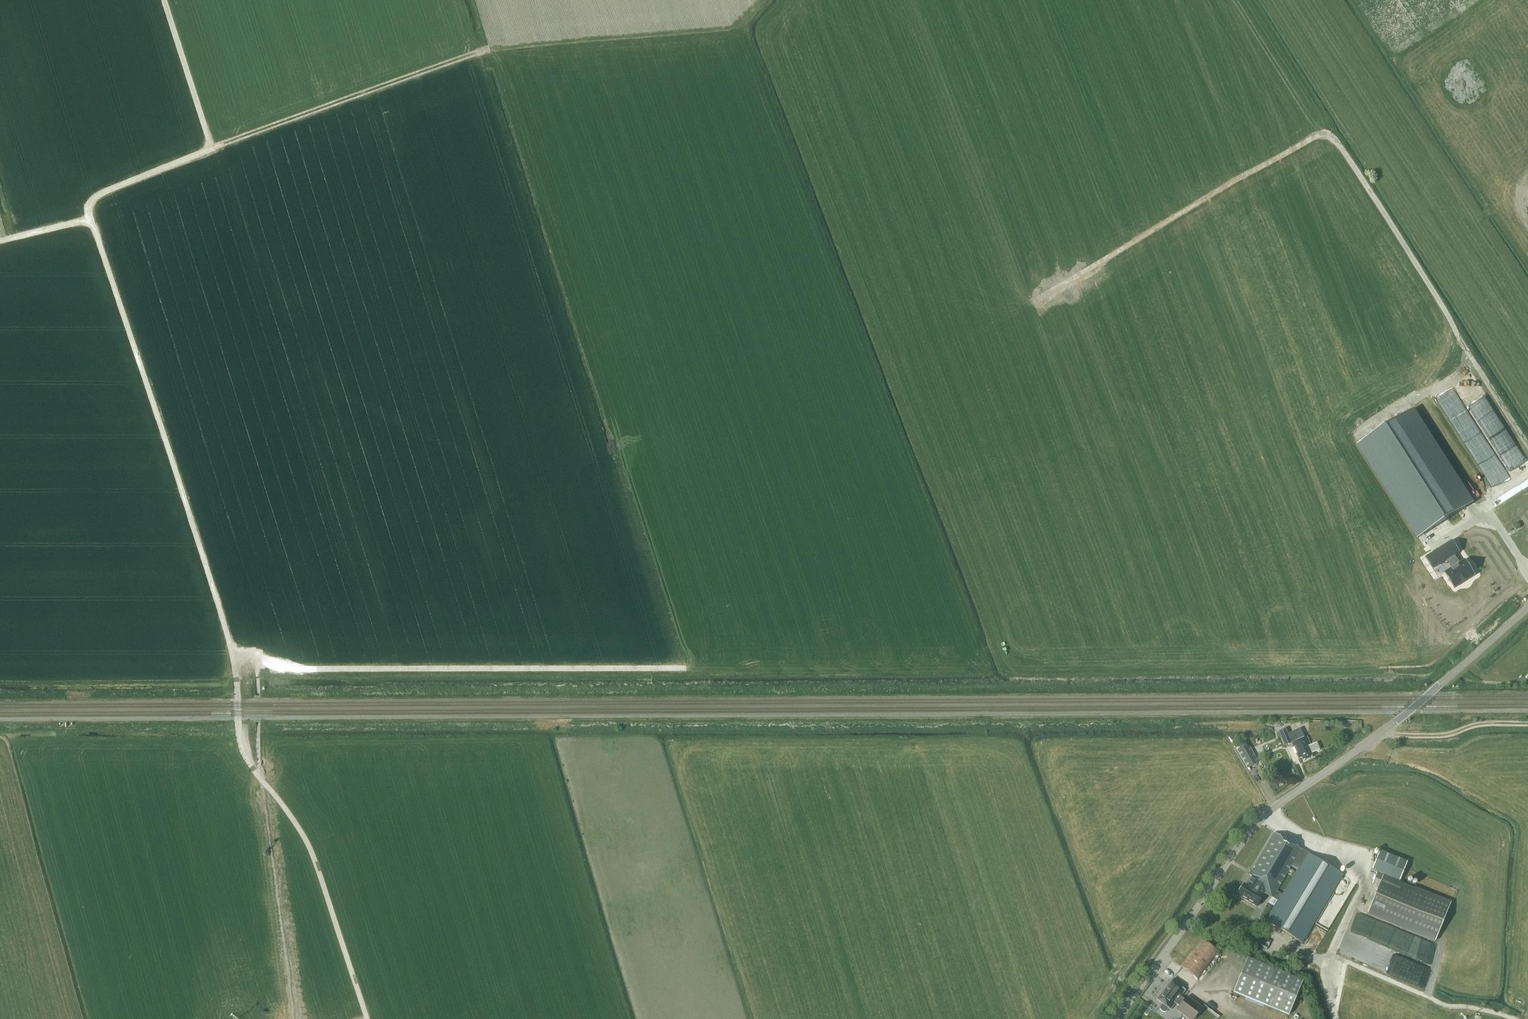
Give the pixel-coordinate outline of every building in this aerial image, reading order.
[(1414,409),(1358,445),(1419,537),(1474,502),(1414,409)] [(1467,442),(1482,434),(1473,419),(1462,425),(1458,417),(1454,419),(1467,442)] [(1466,559),(1445,573),(1455,588),(1476,574),(1466,559)] [(1307,737),(1297,741),(1296,738),(1290,738),(1286,728),(1279,731),(1285,746),(1292,742),(1299,758),(1302,757),(1303,760),(1312,756),(1311,753),(1320,749),(1317,743),(1311,745),(1307,737)] [(1248,743),(1237,749),(1247,768),(1259,762),(1248,743)] [(1252,876),(1247,885),(1243,883),(1237,895),(1253,903),(1258,906),(1264,895),(1262,894),(1263,892),(1275,899),(1278,901),(1281,894),(1276,891),(1291,866),(1298,870),(1266,921),(1302,943),(1343,874),(1273,833),(1249,875),(1252,876)] [(1415,887),(1399,881),(1407,861),(1380,850),(1372,869),(1377,871),(1372,883),(1378,885),(1367,914),(1435,941),(1451,901),(1415,887)] [(1197,979),(1218,953),(1201,939),(1180,966),(1197,979)] [(1381,970),(1425,987),(1432,969),(1388,952),(1381,970)] [(1303,980),(1247,957),(1233,991),(1289,1015),(1303,980)] [(1172,979),(1157,999),(1162,1004),(1160,1006),(1160,1008),(1162,1011),(1163,1011),(1165,1012),(1167,1011),(1169,1008),(1170,1010),(1175,1003),(1180,1006),(1177,1010),(1189,1018),(1194,1018),(1202,1008),(1187,996),(1185,999),(1181,996),(1185,990),(1172,979)]
